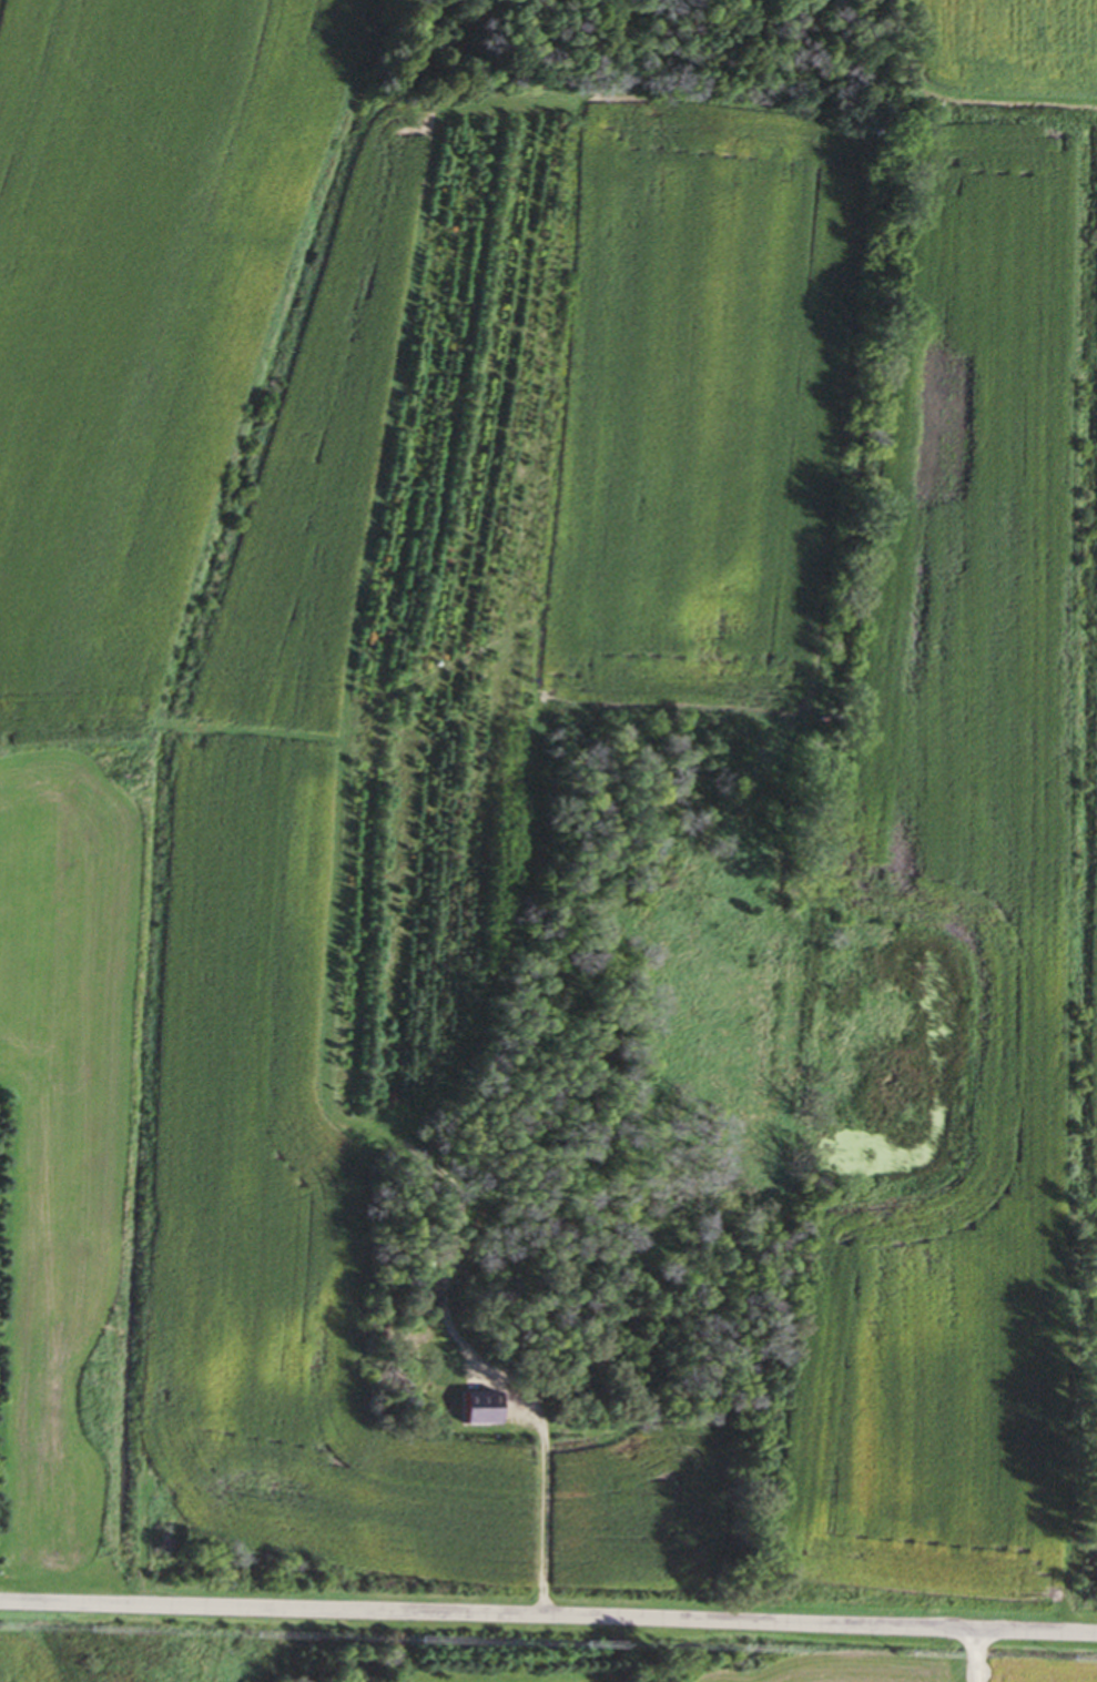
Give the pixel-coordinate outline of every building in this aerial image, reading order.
[(808,1071),(806,1065),(791,1070),(794,1076),(808,1071)]
